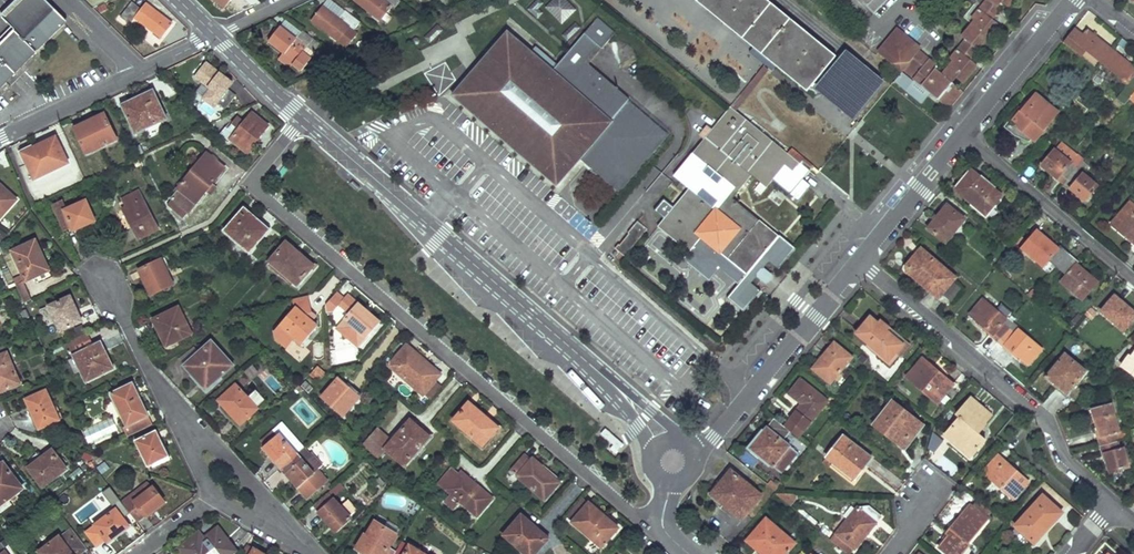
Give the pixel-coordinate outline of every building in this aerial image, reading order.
[(64,25),(60,21),(39,0),(23,0),(20,3),(10,12),(20,23),(0,44),(0,89),(64,25)] [(323,5),(339,18),(345,11),(331,0),(327,0),(323,5)] [(380,20),(391,6),(394,8),(400,0),(355,0),(380,20)] [(541,0),(537,0),(529,9),(538,18),(543,13),(539,9),(544,3),(541,0)] [(567,0),(554,0),(547,7),(563,23),(577,10),(567,0)] [(821,73),(835,55),(767,0),(697,0),(769,59),(770,60),(807,90),(821,73)] [(883,4),(886,0),(861,0),(874,12),(883,4)] [(972,18),(975,21),(962,36),(966,39),(950,59),(954,61),(942,75),(936,71),(939,67),(920,52),(909,64),(908,63),(918,50),(895,29),(876,53),(899,72),(895,79),(922,101),(929,91),(947,106),(955,97),(946,90),(956,77),(962,83),(977,65),(964,55),(966,51),(973,56),(999,25),(986,14),(989,11),(995,16),(1000,10),(997,7),(1002,1),(1009,7),(1015,0),(987,0),(972,18)] [(133,2),(127,10),(122,17),(131,24),(135,19),(161,38),(172,23),(145,3),(141,9),(133,2)] [(346,9),(345,11),(339,18),(323,5),(311,20),(327,32),(343,45),(351,35),(346,31),(350,26),(354,29),(360,21),(346,9)] [(581,28),(576,23),(564,35),(569,40),(581,28)] [(1076,28),(1083,34),(1087,29),(1080,23),(1076,28)] [(425,38),(430,43),(444,30),(438,24),(425,38)] [(283,52),(279,57),(290,66),(293,63),(301,70),(321,44),(302,30),(295,39),(279,27),(269,40),(283,52)] [(1086,52),(1101,64),(1113,49),(1087,29),(1083,34),(1076,28),(1075,27),(1063,42),(1067,45),(1071,48),(1075,43),(1086,52)] [(553,70),(507,30),(451,95),(556,186),(581,157),(612,122),(553,70)] [(553,70),(612,122),(581,157),(586,161),(594,152),(596,154),(602,148),(616,160),(617,161),(617,162),(617,163),(618,164),(618,165),(618,166),(619,166),(620,167),(620,168),(622,168),(623,169),(624,169),(626,168),(628,168),(628,167),(629,167),(629,166),(639,155),(641,157),(655,142),(649,136),(657,126),(628,101),(629,100),(630,98),(589,62),(603,47),(586,32),(553,70)] [(1086,52),(1075,43),(1071,48),(1082,57),(1086,52)] [(1101,64),(1127,85),(1124,90),(1131,96),(1133,92),(1133,66),(1113,49),(1101,64)] [(730,106),(735,111),(774,64),(770,60),(769,59),(730,106)] [(222,95),(217,103),(225,109),(235,95),(228,89),(232,82),(206,62),(196,76),(214,89),(222,95)] [(437,92),(455,81),(444,63),(425,73),(437,92)] [(222,95),(214,89),(208,97),(217,103),(222,95)] [(153,92),(148,94),(142,96),(143,99),(124,108),(135,132),(165,119),(153,92)] [(1018,125),(1018,126),(1017,127),(1034,141),(1058,113),(1034,94),(1013,121),(1018,125)] [(594,152),(586,161),(620,190),(669,134),(629,100),(628,101),(657,126),(649,136),(655,142),(641,157),(639,155),(629,166),(629,167),(628,167),(628,168),(626,168),(624,169),(623,169),(622,168),(620,168),(620,167),(619,166),(618,166),(618,165),(618,164),(617,163),(617,162),(617,161),(616,160),(602,148),(596,154),(594,152)] [(693,153),(674,176),(690,188),(658,226),(689,252),(701,237),(746,274),(727,298),(743,312),(760,291),(750,283),(756,276),(763,268),(769,261),(778,269),(796,249),(779,235),(778,236),(733,199),(735,196),(739,192),(752,176),(766,187),(772,180),(790,194),(803,179),(792,170),(799,162),(802,159),(791,149),(787,153),(735,111),(730,106),(692,152),(693,153)] [(251,112),(245,120),(239,129),(230,123),(226,128),(225,127),(219,135),(228,142),(231,139),(249,152),(257,141),(256,140),(267,125),(251,112)] [(116,140),(110,128),(104,115),(75,129),(86,153),(116,140)] [(851,127),(852,129),(854,130),(860,122),(857,120),(851,127)] [(1011,120),(1005,128),(1015,136),(1029,142),(1032,139),(1017,127),(1018,126),(1018,125),(1013,121),(1011,120)] [(56,137),(44,142),(33,147),(35,151),(23,155),(33,178),(67,164),(56,137)] [(1067,180),(1082,161),(1083,160),(1062,143),(1055,151),(1054,150),(1042,165),(1057,178),(1060,174),(1067,180)] [(206,154),(191,171),(176,189),(178,191),(171,199),(187,212),(224,168),(206,154)] [(1072,191),(1077,195),(1082,199),(1095,183),(1086,175),(1091,168),(1082,161),(1067,180),(1075,187),(1072,191)] [(809,171),(799,162),(792,170),(803,179),(809,171)] [(39,179),(46,196),(85,181),(79,164),(39,179)] [(986,214),(993,205),(1001,196),(971,172),(956,190),(986,214)] [(16,200),(0,185),(0,218),(16,200)] [(791,203),(771,186),(758,202),(761,205),(779,218),(791,203)] [(124,198),(126,202),(128,206),(123,209),(138,238),(157,229),(137,190),(124,198)] [(739,192),(735,196),(742,196),(758,209),(761,205),(758,202),(743,191),(739,192)] [(166,205),(182,218),(187,212),(171,199),(166,205)] [(67,209),(65,205),(63,200),(53,205),(64,229),(72,226),(74,230),(95,221),(86,201),(67,209)] [(1131,203),(1112,225),(1133,244),(1133,206),(1131,203)] [(929,228),(937,235),(946,242),(965,219),(948,205),(929,228)] [(255,240),(261,234),(267,227),(256,218),(253,221),(242,211),(225,230),(249,251),(257,242),(255,240)] [(624,256),(646,229),(636,221),(627,232),(628,234),(619,244),(617,243),(614,248),(624,256)] [(1048,261),(1057,268),(1069,254),(1061,246),(1059,249),(1035,230),(1022,246),(1037,259),(1036,261),(1043,267),(1048,261)] [(47,272),(44,266),(41,260),(45,258),(38,241),(14,251),(26,281),(47,272)] [(297,283),(305,275),(313,266),(287,242),(271,260),(297,283)] [(947,287),(953,279),(955,277),(923,250),(907,269),(939,296),(942,292),(947,287)] [(1069,289),(1069,288),(1070,287),(1084,299),(1098,282),(1077,264),(1079,261),(1069,254),(1057,268),(1065,275),(1060,281),(1069,289)] [(174,284),(169,274),(166,265),(167,264),(164,257),(139,267),(150,294),(174,284)] [(763,268),(756,276),(766,284),(773,276),(763,268)] [(17,286),(24,303),(31,300),(20,276),(13,279),(17,286)] [(953,302),(964,288),(953,279),(947,287),(942,292),(953,302)] [(344,298),(337,292),(326,304),(327,312),(334,312),(340,304),(351,314),(338,329),(358,346),(379,322),(348,294),(344,298)] [(293,337),(300,344),(318,325),(312,319),(316,314),(312,311),(307,316),(299,308),(300,307),(311,304),(309,295),(292,299),(294,307),(270,333),(274,337),(284,346),(293,337)] [(1131,322),(1133,318),(1133,312),(1115,295),(1101,310),(1124,330),(1131,322)] [(60,331),(71,326),(82,321),(72,297),(50,306),(60,331)] [(982,329),(997,341),(1006,329),(1001,324),(1006,319),(982,299),(969,314),(984,326),(982,329)] [(300,307),(299,308),(307,316),(312,311),(311,304),(300,307)] [(154,318),(157,324),(160,331),(164,329),(170,343),(192,333),(180,307),(154,318)] [(870,344),(880,352),(889,360),(896,352),(900,355),(909,345),(881,320),(878,324),(871,318),(858,333),(870,344)] [(1027,366),(1034,357),(1041,349),(1017,329),(1019,326),(1013,321),(1006,329),(997,341),(1027,366)] [(87,383),(100,376),(114,369),(101,343),(88,349),(82,335),(67,342),(87,383)] [(343,341),(335,356),(352,365),(360,350),(343,341)] [(193,375),(195,374),(196,373),(208,387),(233,366),(212,342),(185,365),(193,375)] [(314,343),(315,356),(322,355),(321,343),(314,343)] [(813,368),(822,375),(831,382),(852,357),(834,343),(813,368)] [(423,393),(431,384),(439,375),(407,346),(390,364),(423,393)] [(8,353),(7,354),(0,357),(0,393),(21,384),(8,353)] [(1129,370),(1133,373),(1133,353),(1131,357),(1129,356),(1123,365),(1129,370)] [(1046,377),(1056,385),(1066,394),(1085,372),(1065,355),(1046,377)] [(938,403),(946,393),(954,385),(923,359),(908,377),(938,403)] [(315,365),(310,373),(318,380),(324,372),(315,365)] [(348,383),(346,385),(338,378),(322,396),(343,414),(357,398),(361,394),(348,383)] [(791,419),(797,425),(804,430),(828,401),(801,379),(790,393),(803,404),(791,419)] [(148,416),(133,384),(113,393),(128,426),(124,428),(128,437),(153,425),(148,416)] [(222,398),(227,403),(232,409),(227,413),(239,426),(258,408),(236,385),(222,398)] [(28,400),(32,408),(36,417),(37,417),(42,430),(59,422),(47,392),(28,400)] [(946,433),(958,445),(971,456),(986,439),(978,432),(992,416),(972,398),(957,415),(960,418),(946,433)] [(904,448),(913,437),(922,426),(893,402),(875,424),(904,448)] [(487,431),(491,427),(494,423),(480,411),(478,413),(468,404),(454,420),(482,444),(491,434),(487,431)] [(1098,439),(1100,446),(1118,441),(1117,438),(1120,437),(1118,433),(1119,432),(1112,405),(1102,408),(1092,410),(1100,439),(1098,439)] [(799,453),(791,446),(783,440),(790,432),(774,419),(750,448),(782,474),(799,453)] [(393,440),(385,434),(378,428),(365,443),(383,459),(390,451),(405,464),(430,436),(411,420),(393,440)] [(85,428),(87,440),(116,434),(113,422),(85,428)] [(277,433),(279,431),(298,452),(304,447),(304,446),(282,422),(274,430),(277,433)] [(616,451),(623,441),(602,427),(595,437),(616,451)] [(281,468),(283,466),(298,452),(279,431),(277,433),(274,430),(262,440),(277,458),(276,459),(275,460),(281,468)] [(148,467),(158,462),(168,457),(156,432),(135,442),(148,467)] [(934,433),(925,445),(934,451),(942,439),(934,433)] [(855,479),(863,469),(871,459),(844,436),(827,457),(855,479)] [(1118,441),(1100,446),(1102,454),(1104,454),(1109,471),(1129,466),(1124,447),(1120,448),(1118,441)] [(298,452),(283,466),(300,486),(298,488),(307,498),(328,480),(317,468),(322,464),(310,450),(309,452),(304,447),(298,452)] [(49,454),(45,457),(41,460),(44,463),(32,472),(44,487),(63,472),(49,454)] [(531,460),(527,457),(524,454),(509,473),(511,475),(513,474),(544,500),(558,483),(542,470),(544,467),(533,458),(531,460)] [(1013,499),(1021,490),(1029,482),(999,455),(983,472),(1013,499)] [(106,461),(97,467),(101,474),(110,468),(106,461)] [(0,464),(0,463),(0,505),(23,488),(4,463),(1,465),(0,464)] [(439,482),(445,488),(452,494),(446,501),(454,507),(459,501),(477,516),(492,498),(462,472),(460,474),(451,467),(439,482)] [(742,519),(752,507),(762,495),(732,470),(712,493),(742,519)] [(136,500),(155,486),(150,481),(132,495),(136,500)] [(147,515),(165,501),(155,486),(136,500),(132,495),(123,501),(136,519),(145,513),(147,515)] [(340,505),(328,491),(313,505),(325,517),(336,530),(351,516),(350,515),(357,508),(348,498),(340,505)] [(794,500),(794,494),(776,493),(790,505),(794,500)] [(1031,541),(1038,533),(1045,525),(1048,528),(1062,511),(1042,494),(1014,526),(1016,528),(1031,541)] [(589,503),(583,498),(566,518),(571,523),(589,503)] [(615,525),(589,503),(571,523),(602,548),(609,540),(605,538),(615,525)] [(857,507),(847,520),(837,533),(832,540),(849,553),(854,547),(856,548),(881,516),(868,505),(857,507)] [(946,553),(961,553),(969,544),(967,543),(987,520),(969,505),(946,533),(948,535),(937,547),(946,553)] [(97,525),(93,528),(89,531),(99,544),(108,538),(111,542),(132,527),(117,507),(96,523),(97,525)] [(503,538),(502,540),(509,546),(511,542),(525,553),(531,553),(545,537),(520,516),(503,536),(504,537),(503,538)] [(795,543),(766,518),(747,541),(763,553),(786,553),(795,543)] [(389,546),(392,540),(394,541),(396,538),(394,537),(396,533),(375,520),(366,534),(364,533),(360,539),(372,547),(368,553),(370,553),(393,553),(395,550),(389,546)] [(8,522),(1,527),(6,533),(12,528),(8,522)] [(1016,528),(1011,533),(1026,546),(1031,541),(1016,528)] [(210,537),(204,542),(199,536),(182,549),(186,553),(228,553),(232,551),(216,532),(210,537)] [(42,553),(73,553),(60,537),(41,552),(42,553)] [(409,543),(403,553),(429,553),(409,543)] [(561,543),(551,552),(553,553),(571,553),(561,543)] [(255,549),(254,550),(247,546),(243,553),(245,553),(263,553),(255,549)]
